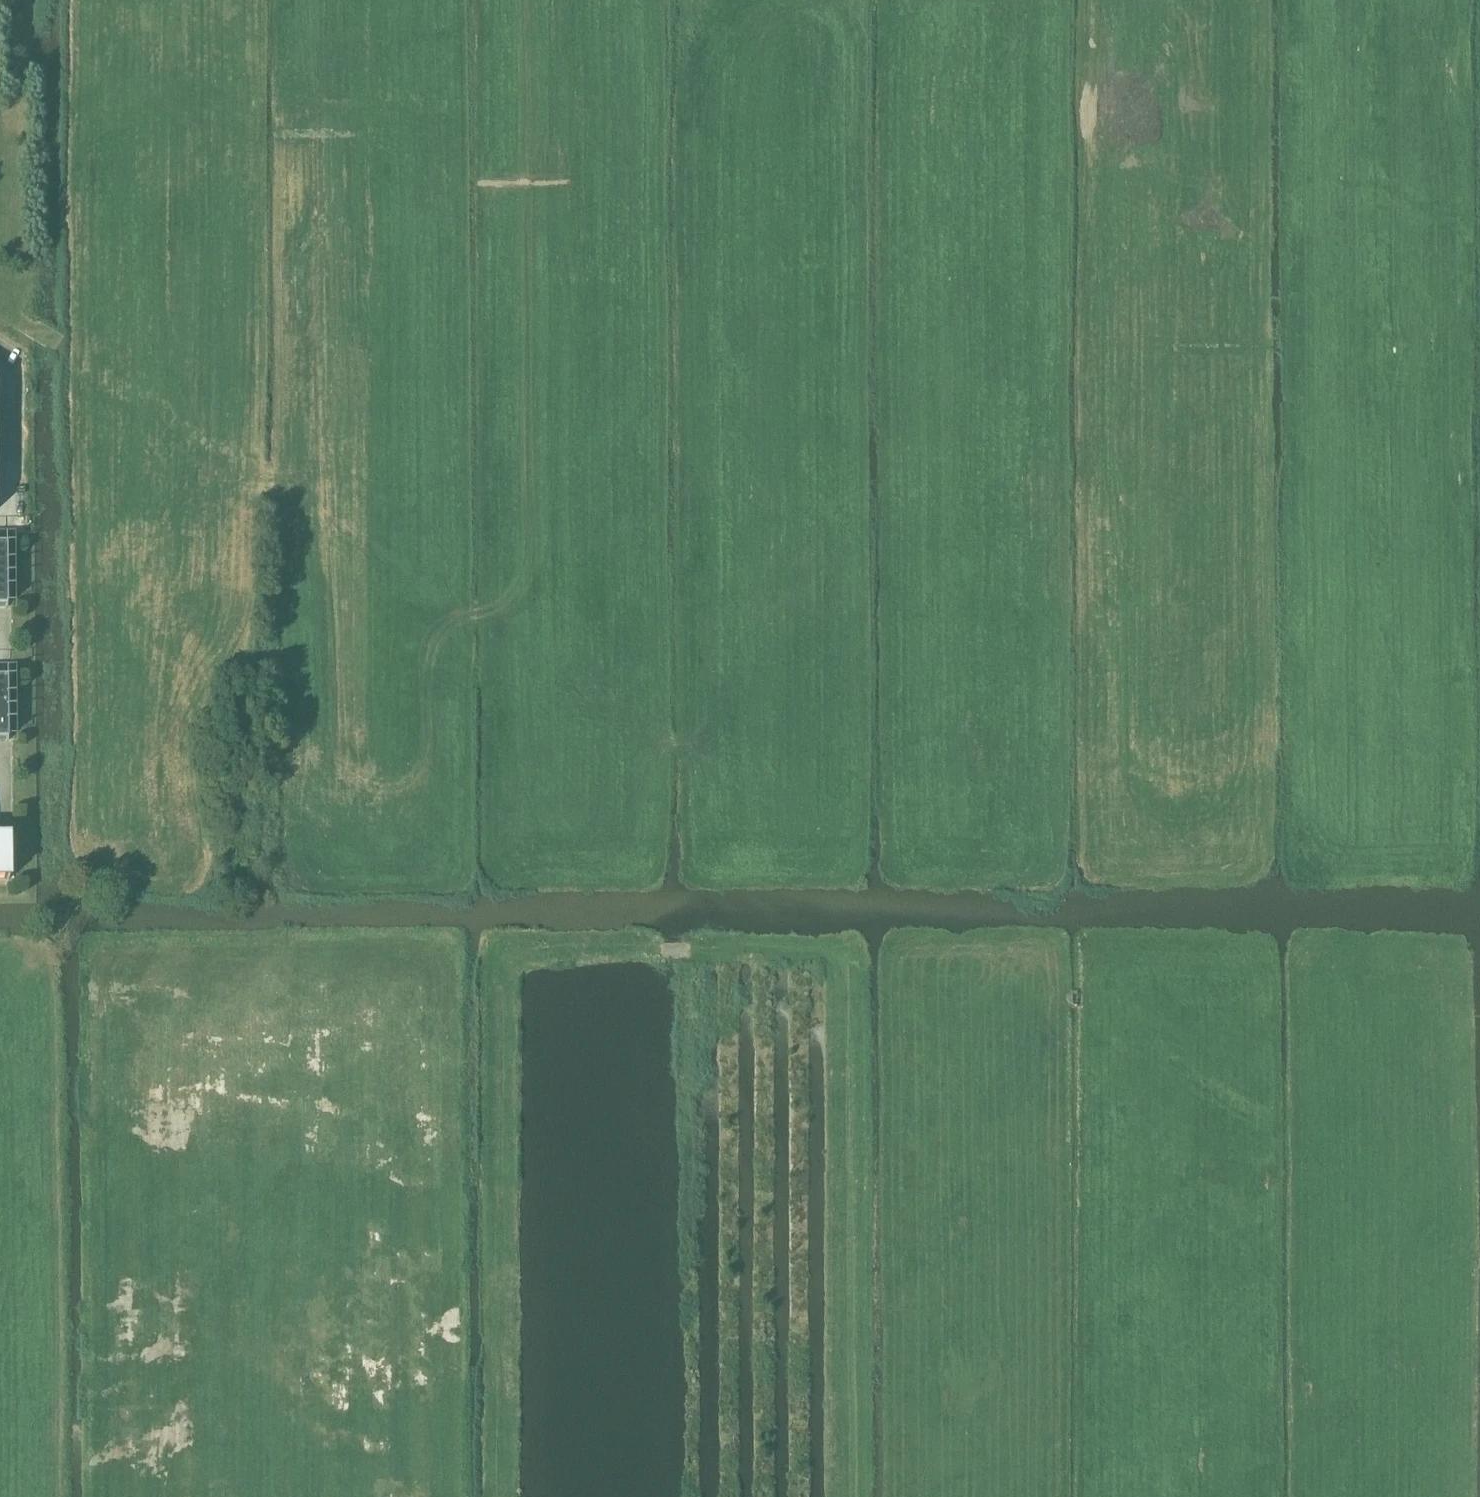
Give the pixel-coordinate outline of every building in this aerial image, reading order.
[(6,880),(6,882),(8,882),(8,840),(0,840),(0,880),(6,880)]
